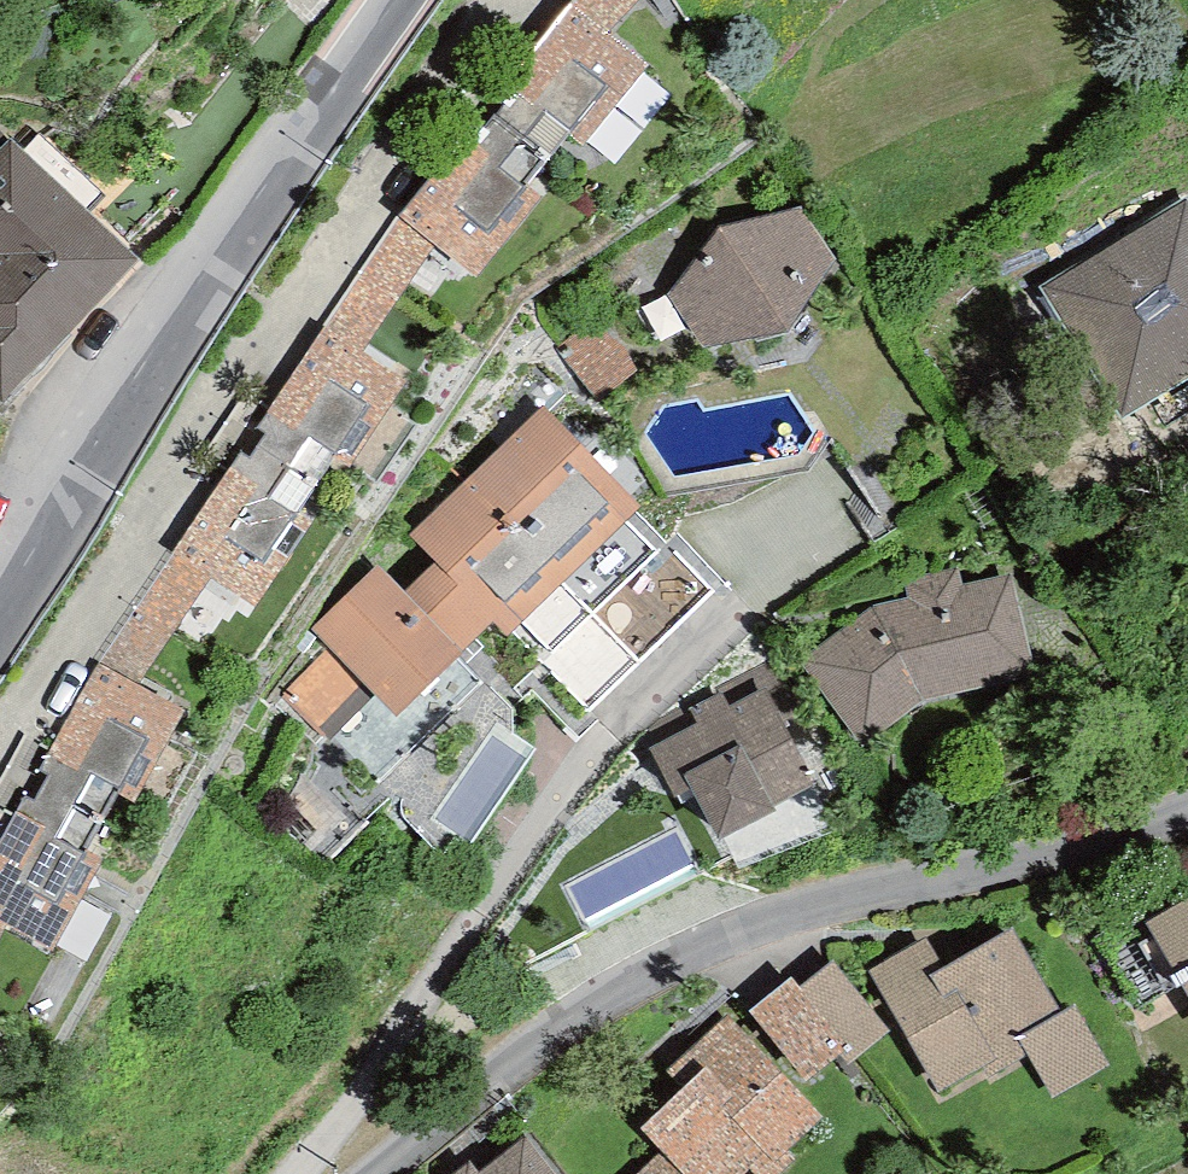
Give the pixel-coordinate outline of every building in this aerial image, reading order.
[(497,114),(549,157),(567,132),(582,144),(646,65),(608,33),(636,0),(575,0),(572,3),(492,91),(505,104),(497,114)] [(459,144),(402,215),(436,244),(474,276),(545,196),(528,183),(549,157),(497,114),(459,144)] [(0,131),(0,403),(139,261),(0,131)] [(1122,419),(1187,378),(1187,201),(1187,199),(1040,289),(1122,419)] [(801,206),(720,226),(667,293),(705,349),(788,330),(838,259),(801,206)] [(364,350),(436,244),(402,215),(324,326),(364,350)] [(406,380),(364,350),(324,326),(249,441),(315,485),(338,454),(352,463),(406,380)] [(639,506),(544,406),(409,535),(436,563),(406,592),(463,650),(494,622),(508,636),(639,506)] [(299,508),(315,485),(249,441),(174,552),(213,578),(252,604),(311,516),(299,508)] [(139,684),(213,578),(174,552),(100,662),(139,684)] [(395,717),(463,650),(406,592),(377,565),(311,629),(329,648),(283,695),(328,741),(374,694),(395,717)] [(869,607),(803,662),(863,742),(925,701),(1038,679),(1009,573),(962,585),(960,569),(905,582),(909,598),(869,607)] [(185,709),(139,684),(100,662),(38,769),(49,775),(42,789),(102,821),(119,792),(135,800),(185,709)] [(780,683),(769,662),(719,686),(723,693),(689,708),(697,722),(649,748),(674,797),(691,789),(718,839),(779,811),(774,804),(814,783),(783,720),(806,710),(790,679),(780,683)] [(102,821),(42,789),(34,801),(26,796),(0,846),(0,917),(8,922),(53,946),(99,859),(85,852),(102,821)] [(1187,994),(1187,898),(1146,922),(1187,994)] [(925,937),(871,968),(940,1090),(982,1066),(991,1079),(1030,1057),(1051,1096),(1111,1066),(1076,1007),(1061,1014),(1011,929),(943,968),(925,937)] [(832,959),(798,987),(848,1045),(838,1053),(848,1065),(891,1029),(832,959)] [(806,1078),(847,1044),(798,987),(790,977),(749,1011),(806,1078)] [(729,1014),(667,1071),(683,1088),(638,1129),(661,1153),(638,1173),(781,1173),(798,1158),(790,1150),(825,1117),(729,1014)] [(525,1133),(478,1170),(470,1160),(452,1173),(557,1173),(525,1133)]
